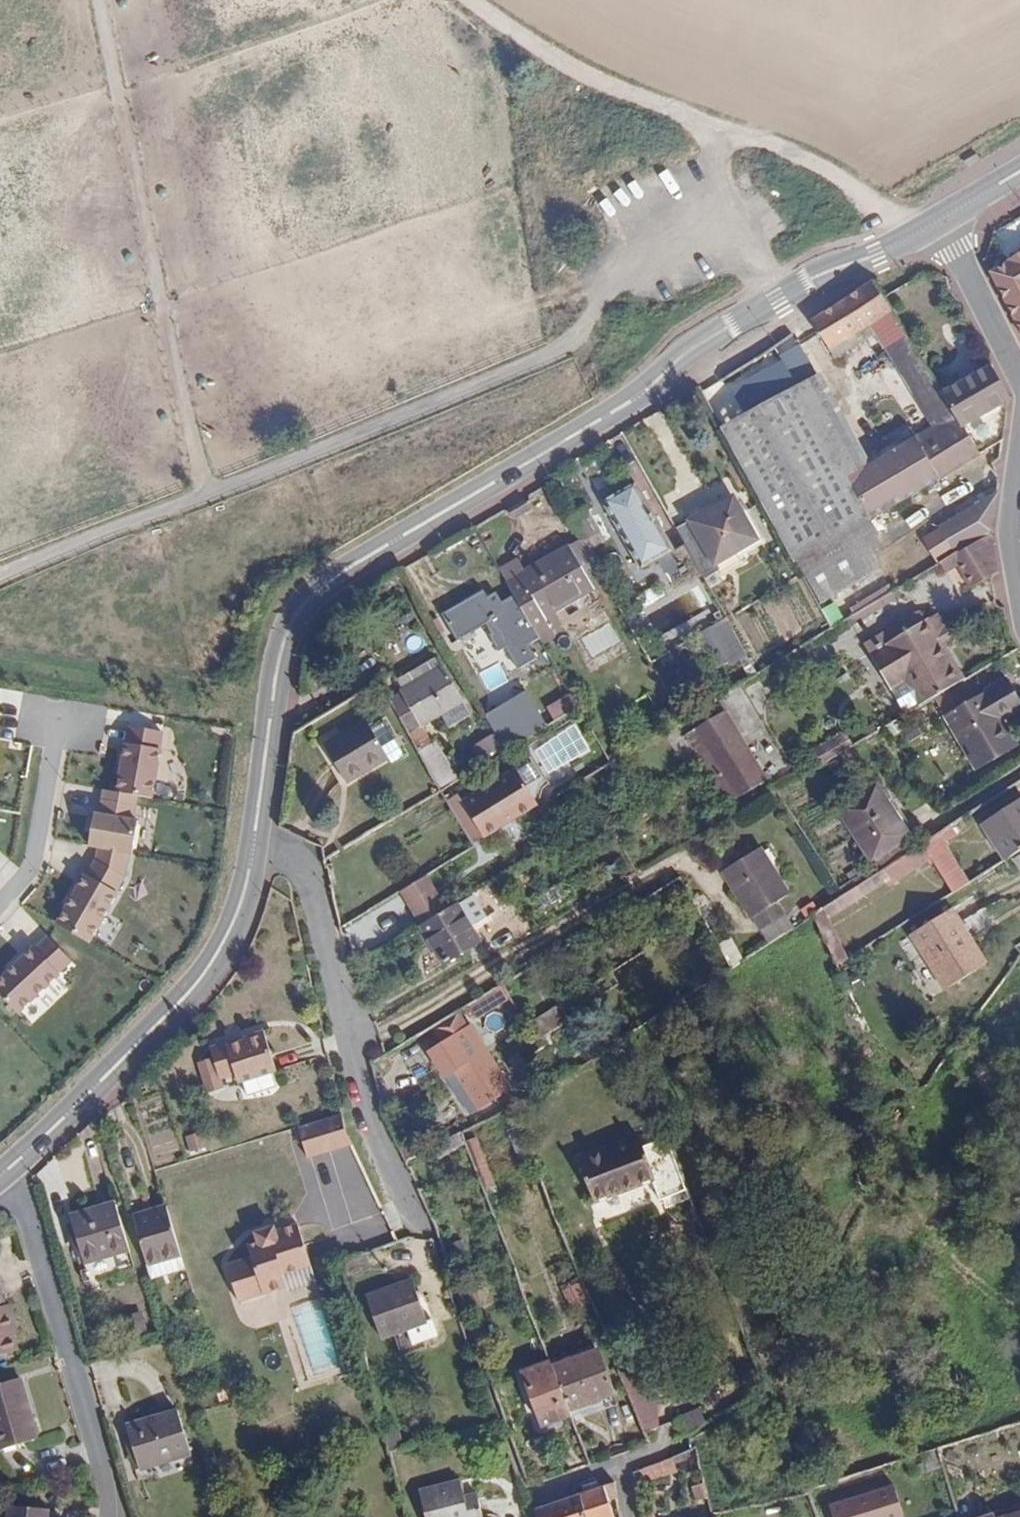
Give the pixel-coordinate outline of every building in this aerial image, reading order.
[(1007,257),(1008,259),(989,269),(1019,329),(1019,250),(1007,257)] [(875,283),(808,323),(826,353),(894,315),(875,283)] [(780,336),(760,349),(765,357),(786,344),(780,336)] [(1005,396),(996,373),(949,401),(959,418),(980,454),(981,453),(1004,440),(999,401),(1005,396)] [(716,418),(798,556),(874,511),(851,472),(791,374),(716,418)] [(926,402),(931,399),(926,390),(921,394),(926,402)] [(940,477),(980,454),(959,418),(920,441),(920,442),(940,477)] [(874,511),(876,515),(877,515),(940,477),(920,442),(920,441),(916,435),(851,472),(874,511)] [(603,498),(641,566),(675,547),(637,480),(603,498)] [(720,506),(745,548),(757,541),(732,499),(720,506)] [(989,540),(992,505),(942,534),(958,561),(970,555),(989,543),(989,540)] [(701,567),(704,573),(745,548),(720,506),(679,530),(686,542),(701,567)] [(574,517),(586,540),(601,532),(590,509),(574,517)] [(689,573),(701,567),(686,542),(675,547),(689,573)] [(509,596),(530,635),(531,638),(542,631),(537,623),(589,594),(565,549),(519,573),(517,575),(518,578),(513,581),(518,591),(509,596)] [(977,568),(970,555),(958,561),(941,571),(954,590),(976,578),(971,572),(977,568)] [(514,564),(497,574),(509,596),(518,591),(513,581),(518,578),(517,575),(519,573),(514,564)] [(698,583),(644,615),(657,637),(711,606),(698,583)] [(441,611),(455,636),(483,621),(488,629),(486,632),(494,646),(499,645),(511,666),(527,657),(520,642),(530,635),(509,596),(496,603),(491,596),(482,599),(476,589),(441,611)] [(441,611),(426,619),(440,645),(455,636),(441,611)] [(923,615),(909,624),(914,632),(928,622),(923,615)] [(730,620),(701,631),(716,672),(746,660),(730,620)] [(938,633),(931,621),(928,622),(914,632),(889,647),(886,649),(923,709),(968,682),(945,645),(938,633)] [(591,657),(619,642),(610,624),(582,639),(591,657)] [(914,632),(909,624),(884,640),(889,647),(914,632)] [(938,633),(945,645),(951,640),(944,629),(938,633)] [(640,659),(648,673),(659,666),(650,653),(640,659)] [(405,693),(421,724),(452,707),(435,676),(405,693)] [(1019,709),(1003,685),(942,722),(974,774),(1013,753),(996,722),(1019,709)] [(411,729),(421,724),(405,693),(394,699),(411,729)] [(564,699),(547,707),(554,722),(571,714),(564,699)] [(487,735),(502,762),(540,739),(527,712),(487,735)] [(381,761),(359,723),(315,748),(338,785),(381,761)] [(107,744),(99,794),(124,798),(139,800),(147,751),(146,751),(148,734),(111,728),(108,744),(107,744)] [(534,745),(544,772),(589,755),(579,728),(534,745)] [(674,749),(688,772),(717,754),(704,732),(674,749)] [(830,739),(814,750),(821,761),(838,750),(830,739)] [(717,754),(688,772),(716,818),(744,800),(717,754)] [(527,781),(466,818),(486,852),(547,814),(527,781)] [(906,838),(872,786),(834,810),(867,861),(906,838)] [(92,792),(90,802),(123,807),(124,798),(99,794),(92,792)] [(998,860),(1019,847),(1019,805),(1017,800),(975,825),(998,860)] [(123,807),(90,802),(87,817),(82,816),(77,848),(89,850),(117,855),(120,855),(126,824),(120,823),(123,807)] [(460,807),(443,818),(468,863),(486,852),(466,818),(460,807)] [(957,874),(933,836),(901,856),(908,870),(929,857),(945,882),(957,874)] [(89,850),(87,863),(112,879),(117,855),(89,850)] [(1007,860),(1014,872),(1019,869),(1019,852),(1007,860)] [(789,903),(760,857),(752,861),(748,855),(729,867),(733,873),(724,878),(762,937),(787,922),(779,910),(789,903)] [(901,856),(880,869),(887,883),(908,870),(901,856)] [(76,877),(46,928),(78,945),(106,895),(104,894),(112,879),(87,863),(78,879),(76,877)] [(963,883),(957,874),(945,882),(951,891),(963,883)] [(401,904),(420,936),(446,921),(426,888),(401,904)] [(977,961),(942,906),(903,932),(938,986),(977,961)] [(966,917),(975,934),(994,926),(985,908),(966,917)] [(446,921),(420,936),(443,976),(478,955),(455,915),(446,921)] [(9,1018),(50,978),(48,976),(61,964),(37,939),(25,951),(23,950),(0,972),(0,1008),(9,1018)] [(550,1030),(570,1018),(562,1006),(542,1018),(550,1030)] [(438,1058),(454,1084),(455,1084),(464,1078),(495,1057),(496,1057),(480,1032),(477,1034),(468,1020),(442,1036),(451,1050),(438,1058)] [(210,1059),(211,1063),(221,1090),(238,1085),(240,1094),(278,1081),(264,1040),(210,1059)] [(464,1078),(486,1112),(518,1092),(496,1057),(495,1057),(464,1078)] [(221,1090),(211,1063),(197,1068),(209,1104),(223,1099),(221,1090)] [(455,1084),(454,1084),(476,1118),(486,1112),(464,1078),(455,1084)] [(343,1119),(301,1131),(310,1162),(352,1150),(343,1119)] [(642,1136),(617,1146),(620,1153),(645,1144),(642,1136)] [(620,1153),(617,1146),(581,1160),(596,1198),(658,1175),(645,1144),(620,1153)] [(166,1204),(121,1218),(135,1268),(182,1251),(166,1204)] [(119,1257),(101,1209),(57,1224),(73,1272),(119,1257)] [(232,1267),(239,1289),(263,1283),(267,1297),(292,1290),(291,1288),(286,1272),(311,1264),(315,1263),(303,1228),(281,1234),(279,1229),(260,1235),(263,1244),(254,1246),(257,1260),(232,1267)] [(135,1268),(140,1282),(186,1266),(182,1251),(135,1268)] [(317,1279),(311,1264),(286,1272),(291,1288),(317,1279)] [(570,1312),(591,1303),(579,1276),(558,1285),(570,1312)] [(263,1283),(239,1289),(243,1304),(267,1297),(263,1283)] [(433,1329),(421,1289),(372,1304),(384,1344),(414,1335),(433,1329)] [(414,1335),(419,1352),(444,1344),(439,1328),(433,1329),(414,1335)] [(647,1364),(623,1371),(640,1434),(664,1428),(647,1364)] [(565,1382),(582,1421),(621,1404),(604,1366),(565,1382)] [(555,1432),(582,1421),(565,1382),(559,1369),(533,1379),(555,1432)] [(6,1378),(0,1380),(0,1446),(25,1437),(14,1404),(16,1404),(6,1378)] [(700,1409),(684,1416),(691,1432),(707,1426),(700,1409)] [(182,1458),(168,1416),(116,1432),(130,1474),(182,1458)] [(648,1482),(677,1473),(673,1459),(644,1468),(648,1482)] [(485,1503),(472,1506),(470,1500),(466,1484),(427,1492),(433,1516),(488,1516),(485,1503)] [(832,1505),(836,1516),(904,1516),(896,1487),(832,1505)] [(553,1515),(553,1516),(621,1516),(621,1509),(631,1506),(630,1489),(553,1515)] [(472,1506),(485,1503),(483,1497),(470,1500),(472,1506)] [(35,1506),(0,1504),(0,1516),(35,1516),(35,1506)]
